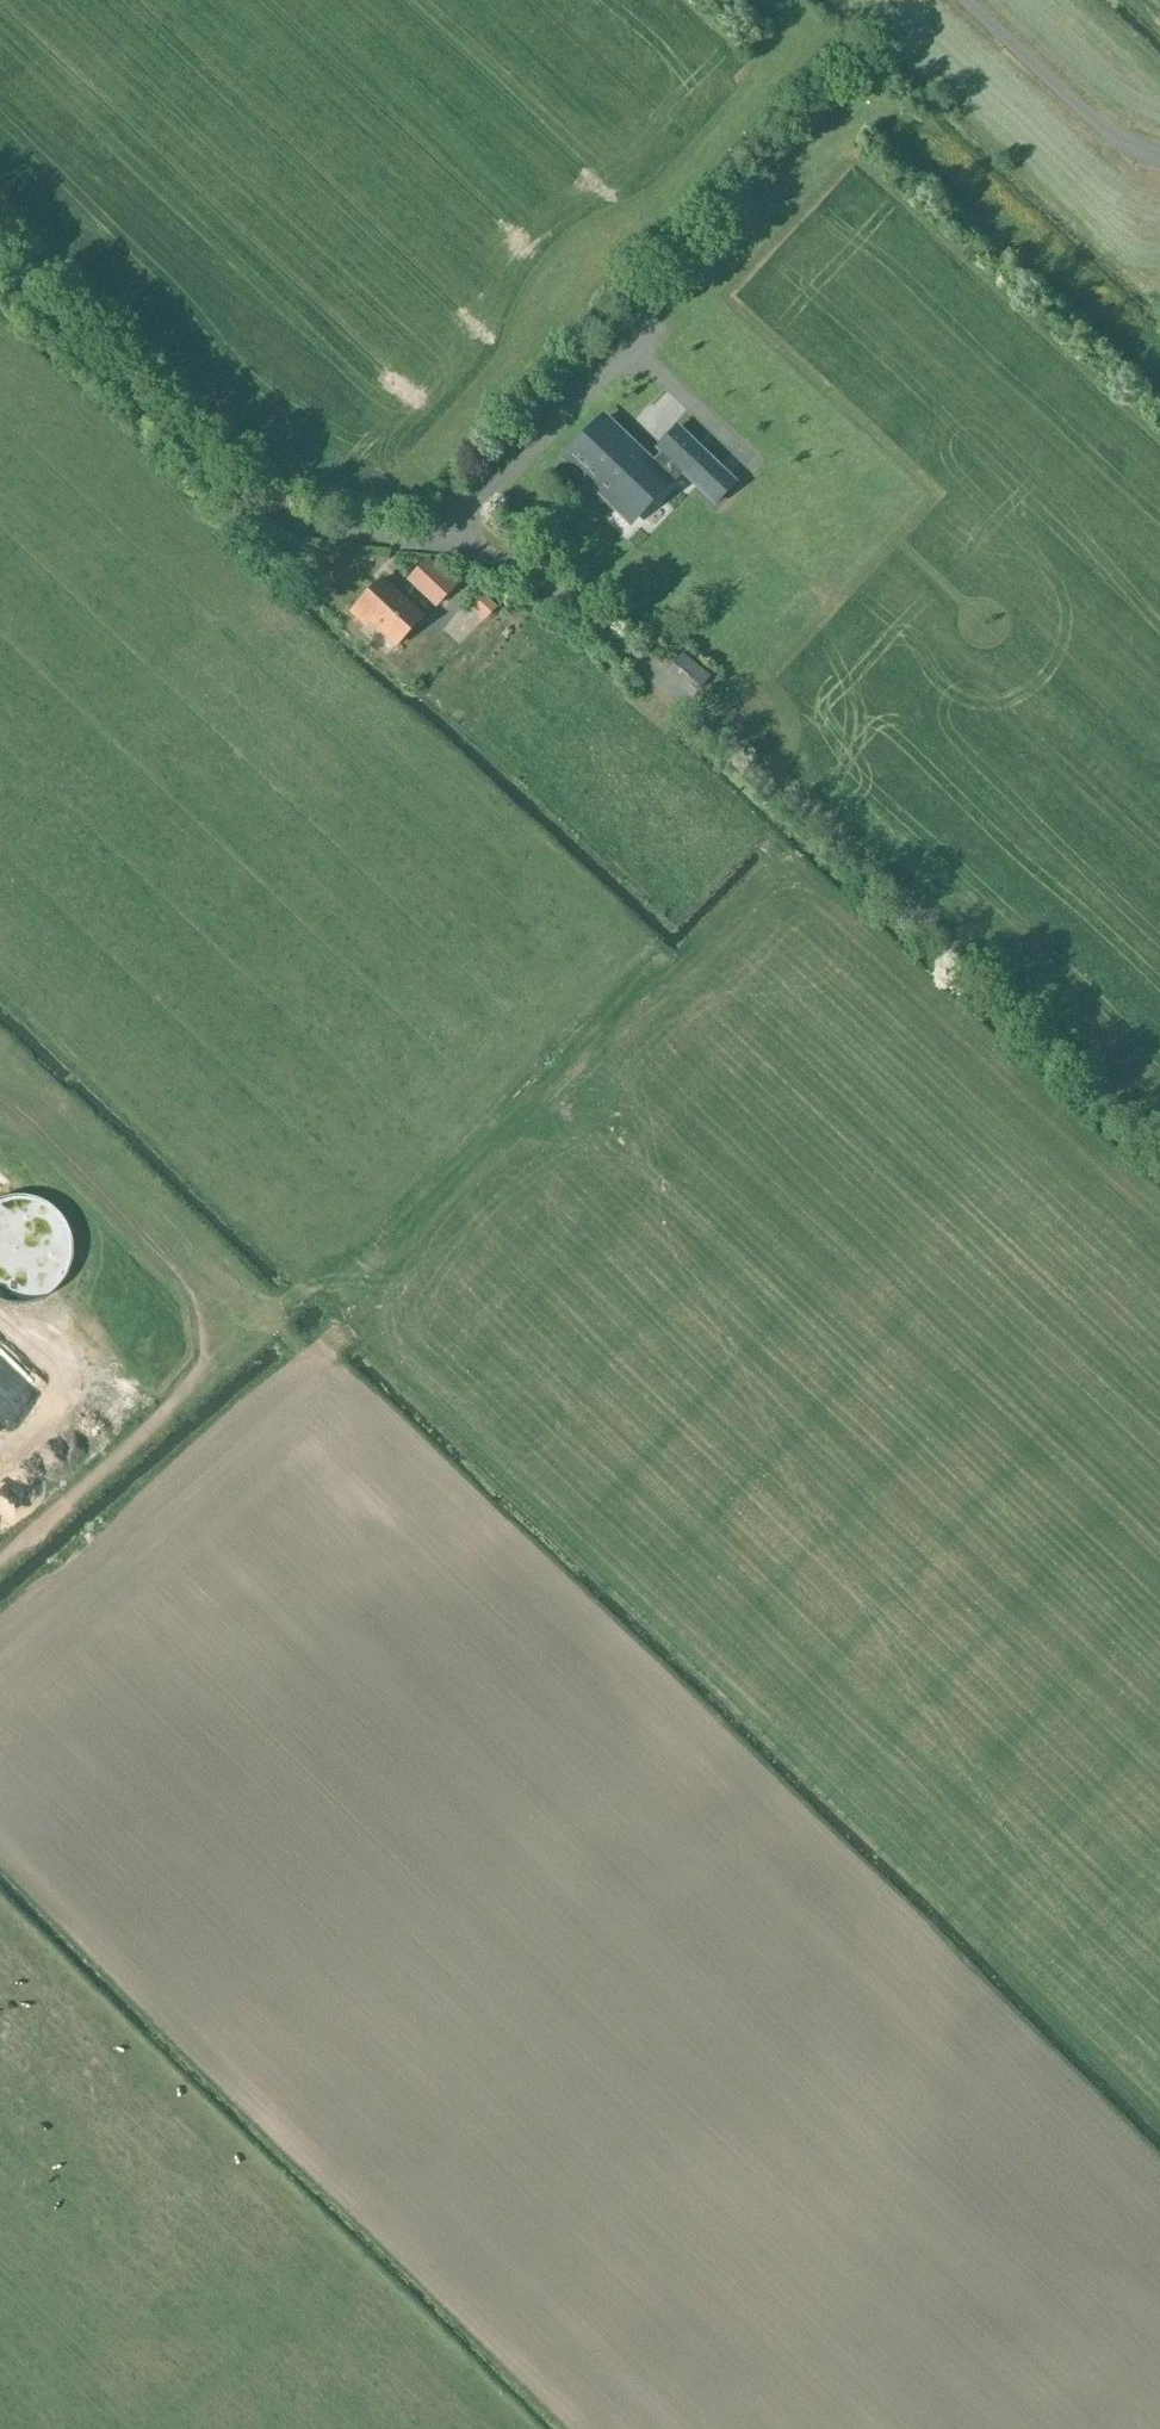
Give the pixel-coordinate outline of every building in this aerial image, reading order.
[(716,469),(675,430),(655,451),(659,455),(648,467),(602,422),(564,462),(628,524),(666,484),(660,478),(671,466),(696,490),(716,469)] [(435,609),(453,590),(426,564),(407,582),(435,609)] [(364,629),(369,624),(395,648),(421,622),(381,584),(350,616),(364,629)] [(485,616),(493,607),(482,597),(475,606),(485,616)] [(5,1195),(15,1185),(0,1169),(0,1189),(5,1195)] [(0,1212),(9,1203),(0,1194),(0,1212)]
